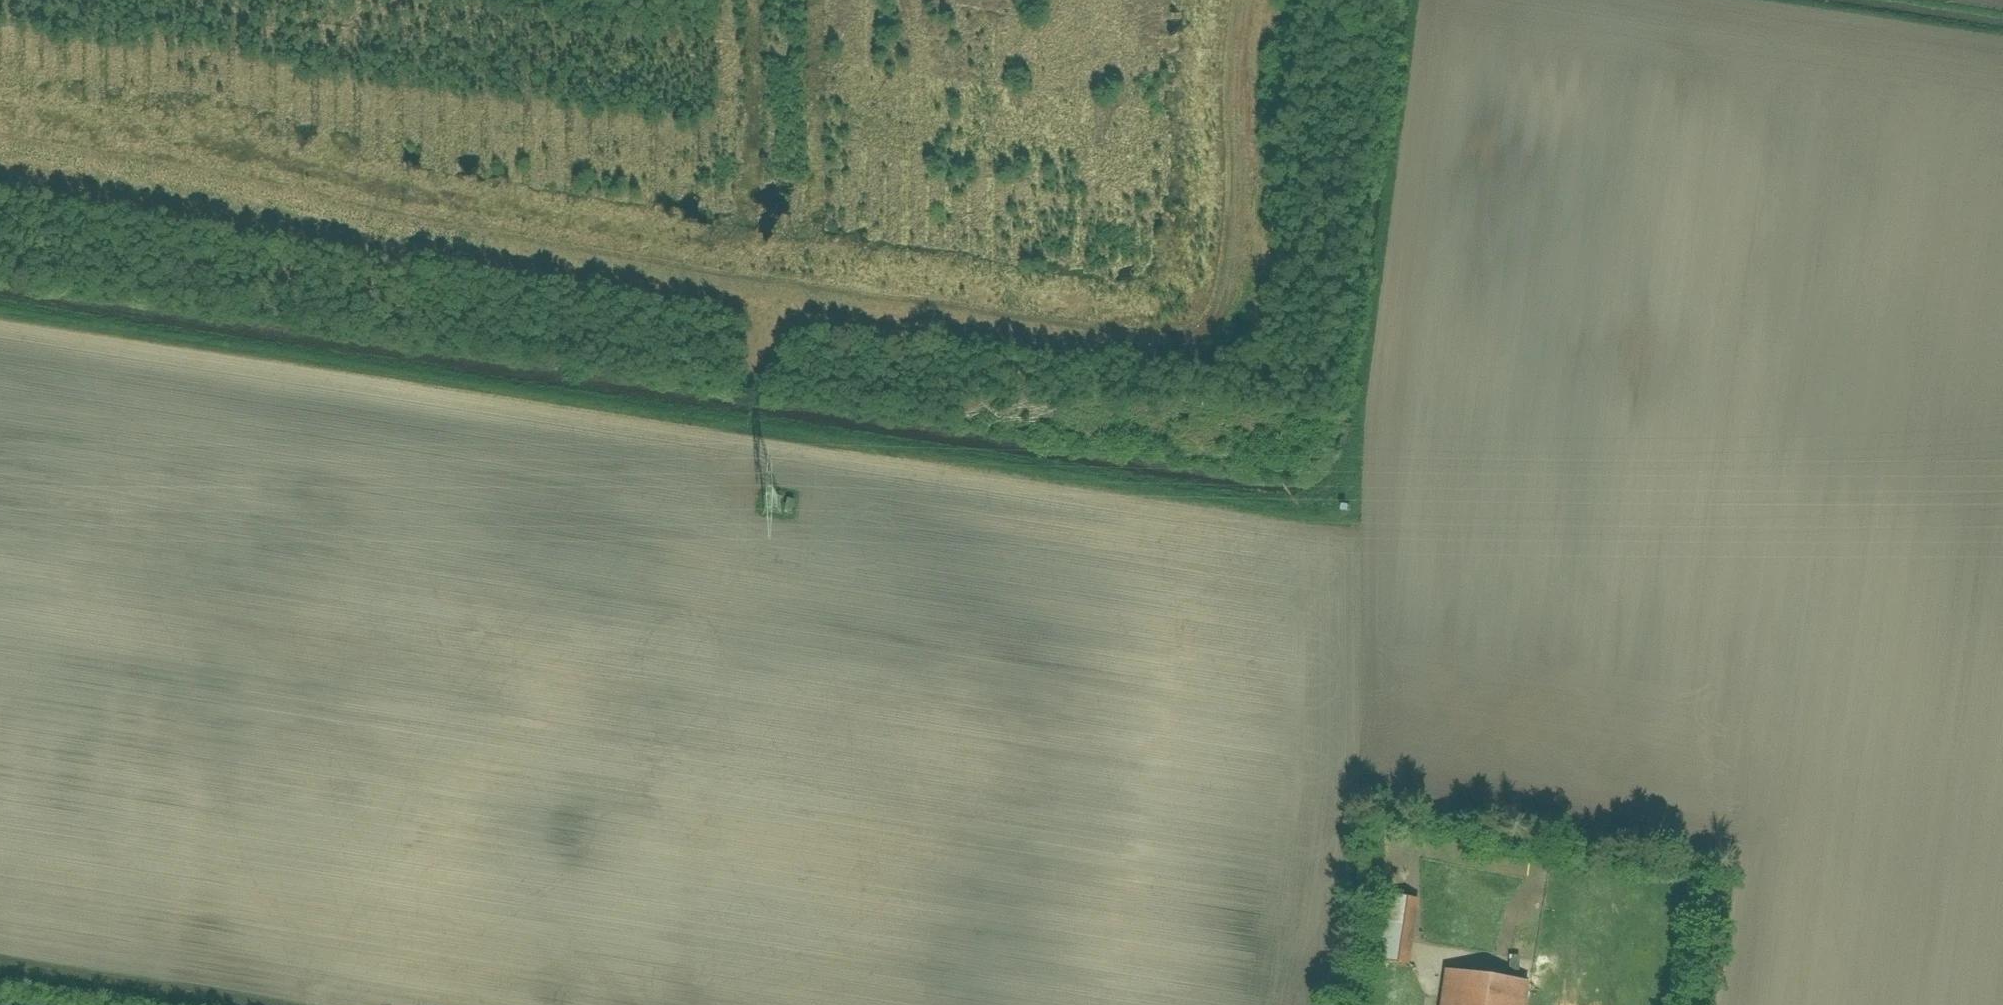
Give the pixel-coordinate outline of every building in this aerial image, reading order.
[(1375,959),(1402,963),(1412,898),(1385,894),(1375,959)] [(1435,1004),(1522,1004),(1525,989),(1440,975),(1435,1004)]
